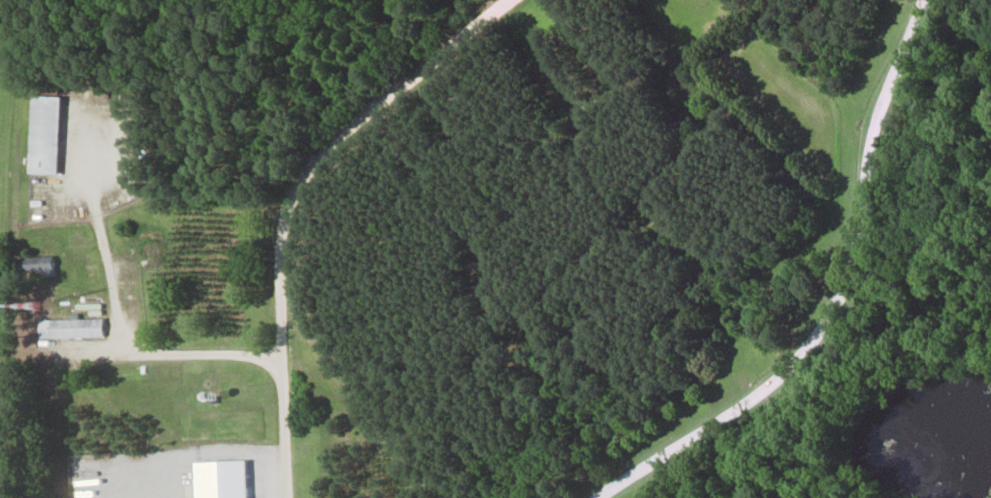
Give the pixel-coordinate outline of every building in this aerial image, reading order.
[(61,97),(30,96),(27,173),(58,174),(61,97)] [(37,339),(103,337),(103,318),(36,320),(37,339)]
